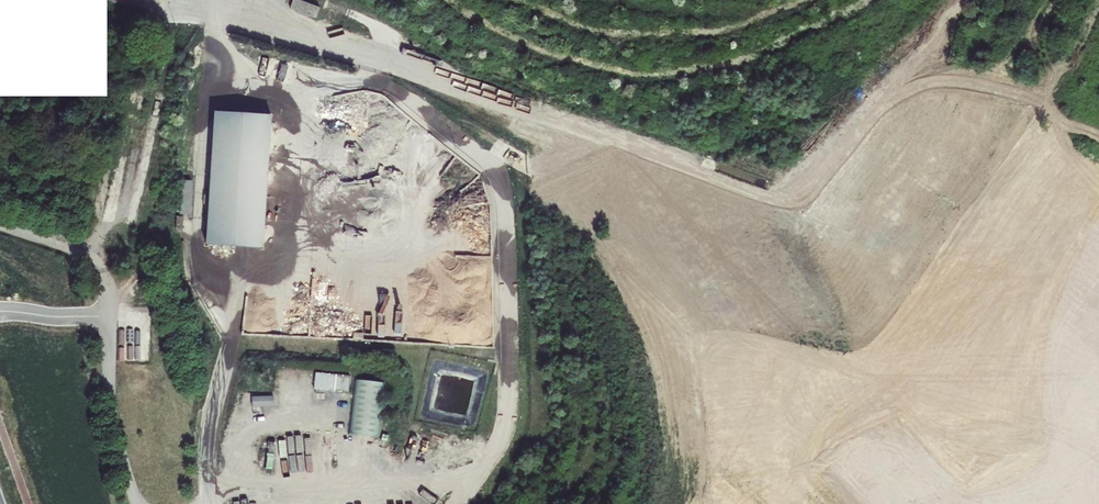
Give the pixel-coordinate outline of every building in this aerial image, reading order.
[(290,10),(317,16),(320,4),(302,0),(293,0),(290,10)] [(273,117),(218,113),(208,246),(264,250),(273,117)] [(123,361),(151,362),(152,311),(124,310),(123,361)] [(316,373),(314,390),(352,394),(353,378),(322,375),(323,374),(316,373)] [(350,435),(380,439),(387,384),(356,381),(350,435)] [(258,408),(259,397),(239,394),(237,405),(258,408)]
